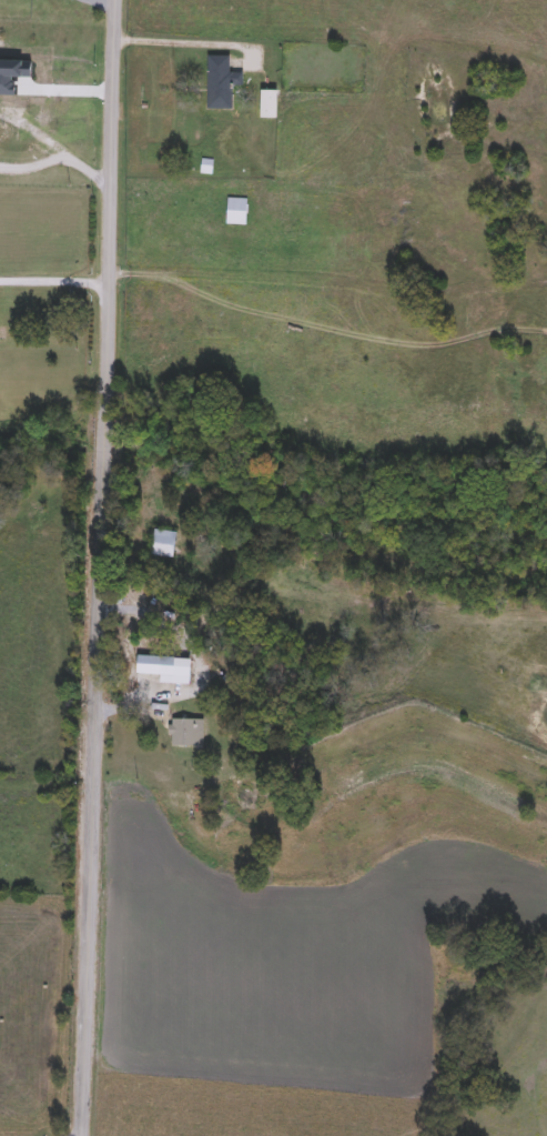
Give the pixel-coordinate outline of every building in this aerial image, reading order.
[(206,111),(206,57),(230,57),(230,73),(243,73),(243,88),(232,88),(232,111),(206,111)] [(264,123),(264,94),(280,94),(280,123),(264,123)] [(200,160),(200,175),(211,175),(212,161),(200,160)] [(247,226),(247,199),(228,199),(227,226),(247,226)] [(173,559),(151,556),(153,530),(176,532),(173,559)] [(160,676),(136,675),(136,657),(191,659),(190,685),(159,684),(160,676)] [(203,721),(203,747),(170,747),(170,721),(203,721)]
